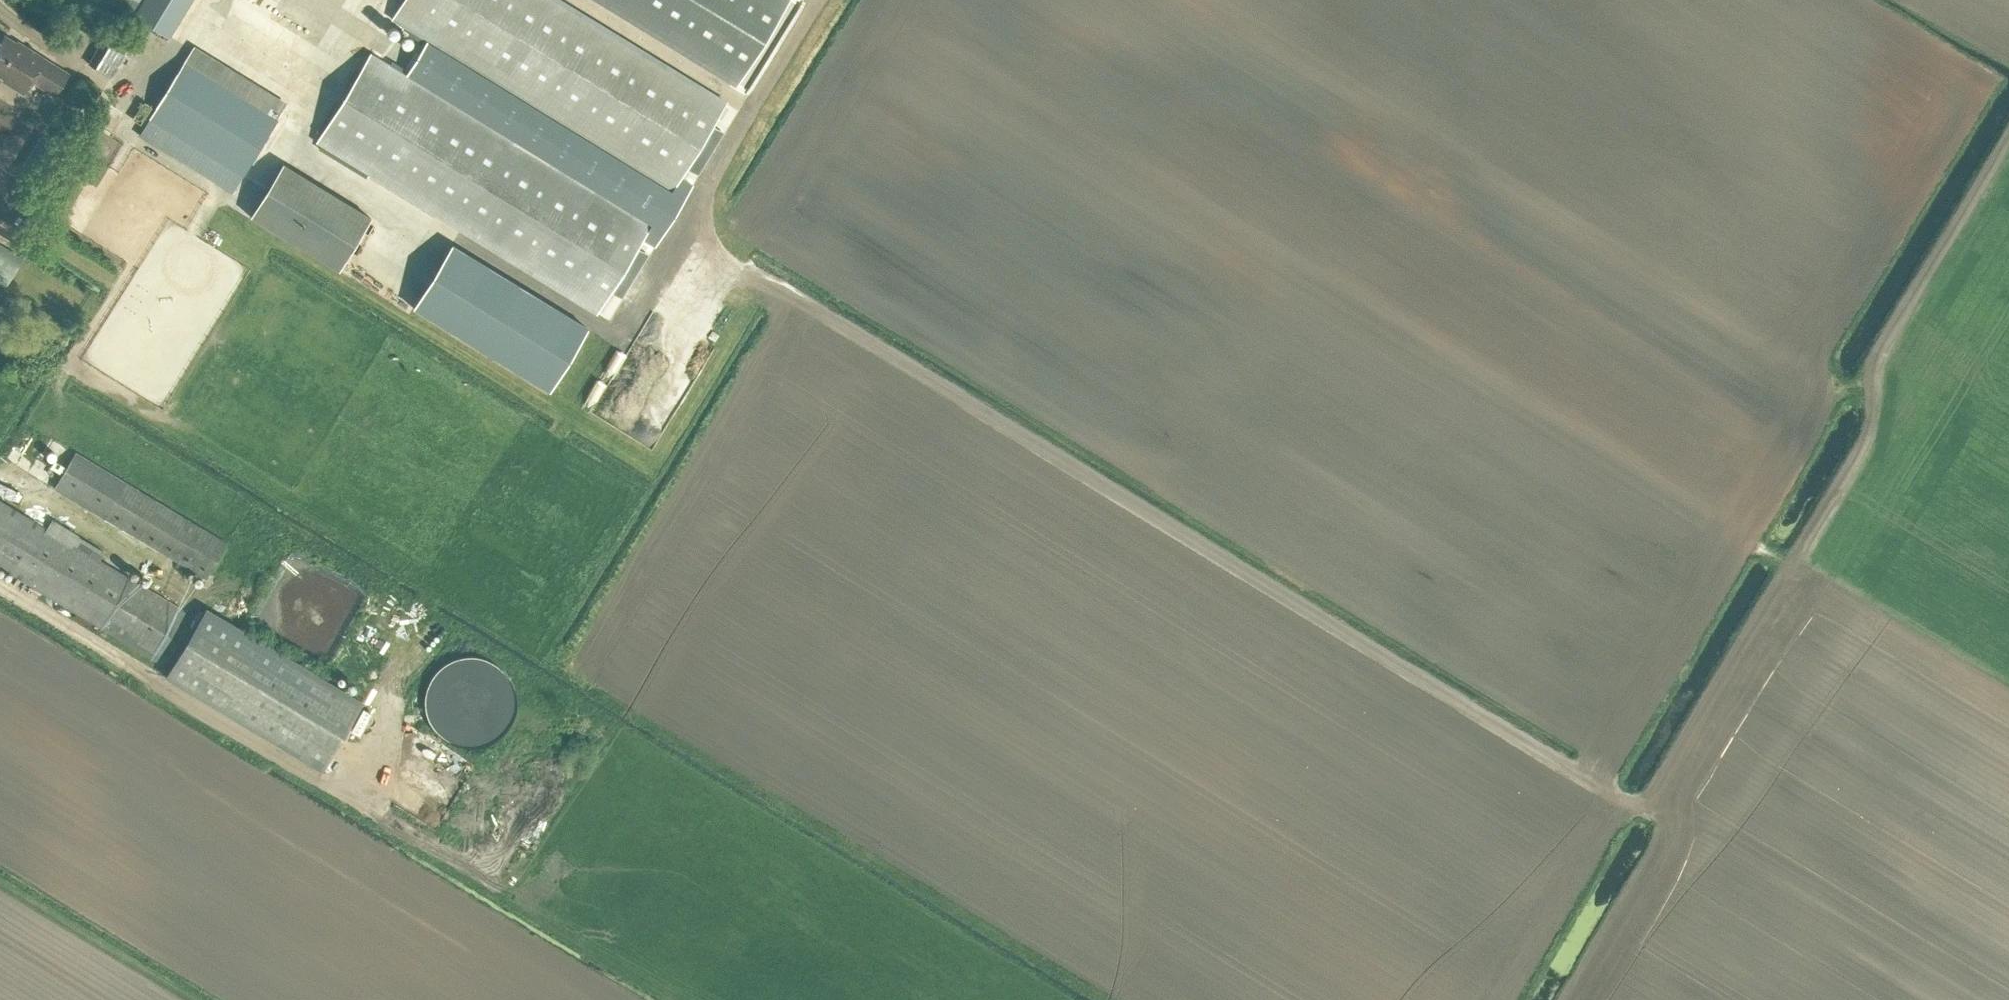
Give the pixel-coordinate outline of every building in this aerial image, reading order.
[(195,0),(129,0),(114,25),(139,41),(149,25),(172,39),(195,0)] [(730,100),(567,0),(406,0),(396,17),(677,188),(689,167),(698,172),(724,130),(715,124),(730,100)] [(735,88),(789,0),(591,0),(735,88)] [(3,36),(0,42),(0,75),(4,78),(3,80),(23,92),(31,80),(55,95),(68,75),(17,42),(15,44),(3,36)] [(242,176),(287,104),(194,47),(150,120),(242,176)] [(649,252),(641,247),(655,223),(375,52),(321,141),(602,311),(614,292),(621,296),(649,252)] [(45,139),(24,172),(38,181),(59,148),(45,139)] [(338,271),(372,216),(284,162),(250,216),(338,271)] [(5,286),(22,258),(0,245),(0,283),(5,286)] [(452,245),(425,288),(422,294),(413,308),(550,391),(588,328),(452,245)] [(207,578),(228,542),(75,452),(54,488),(207,578)] [(0,502),(0,567),(157,661),(187,611),(100,559),(105,551),(52,520),(46,529),(0,502)] [(323,770),(364,701),(207,607),(165,676),(323,770)] [(406,688),(387,704),(416,739),(415,739),(438,767),(470,740),(461,729),(484,710),(430,644),(394,673),(406,688)]
